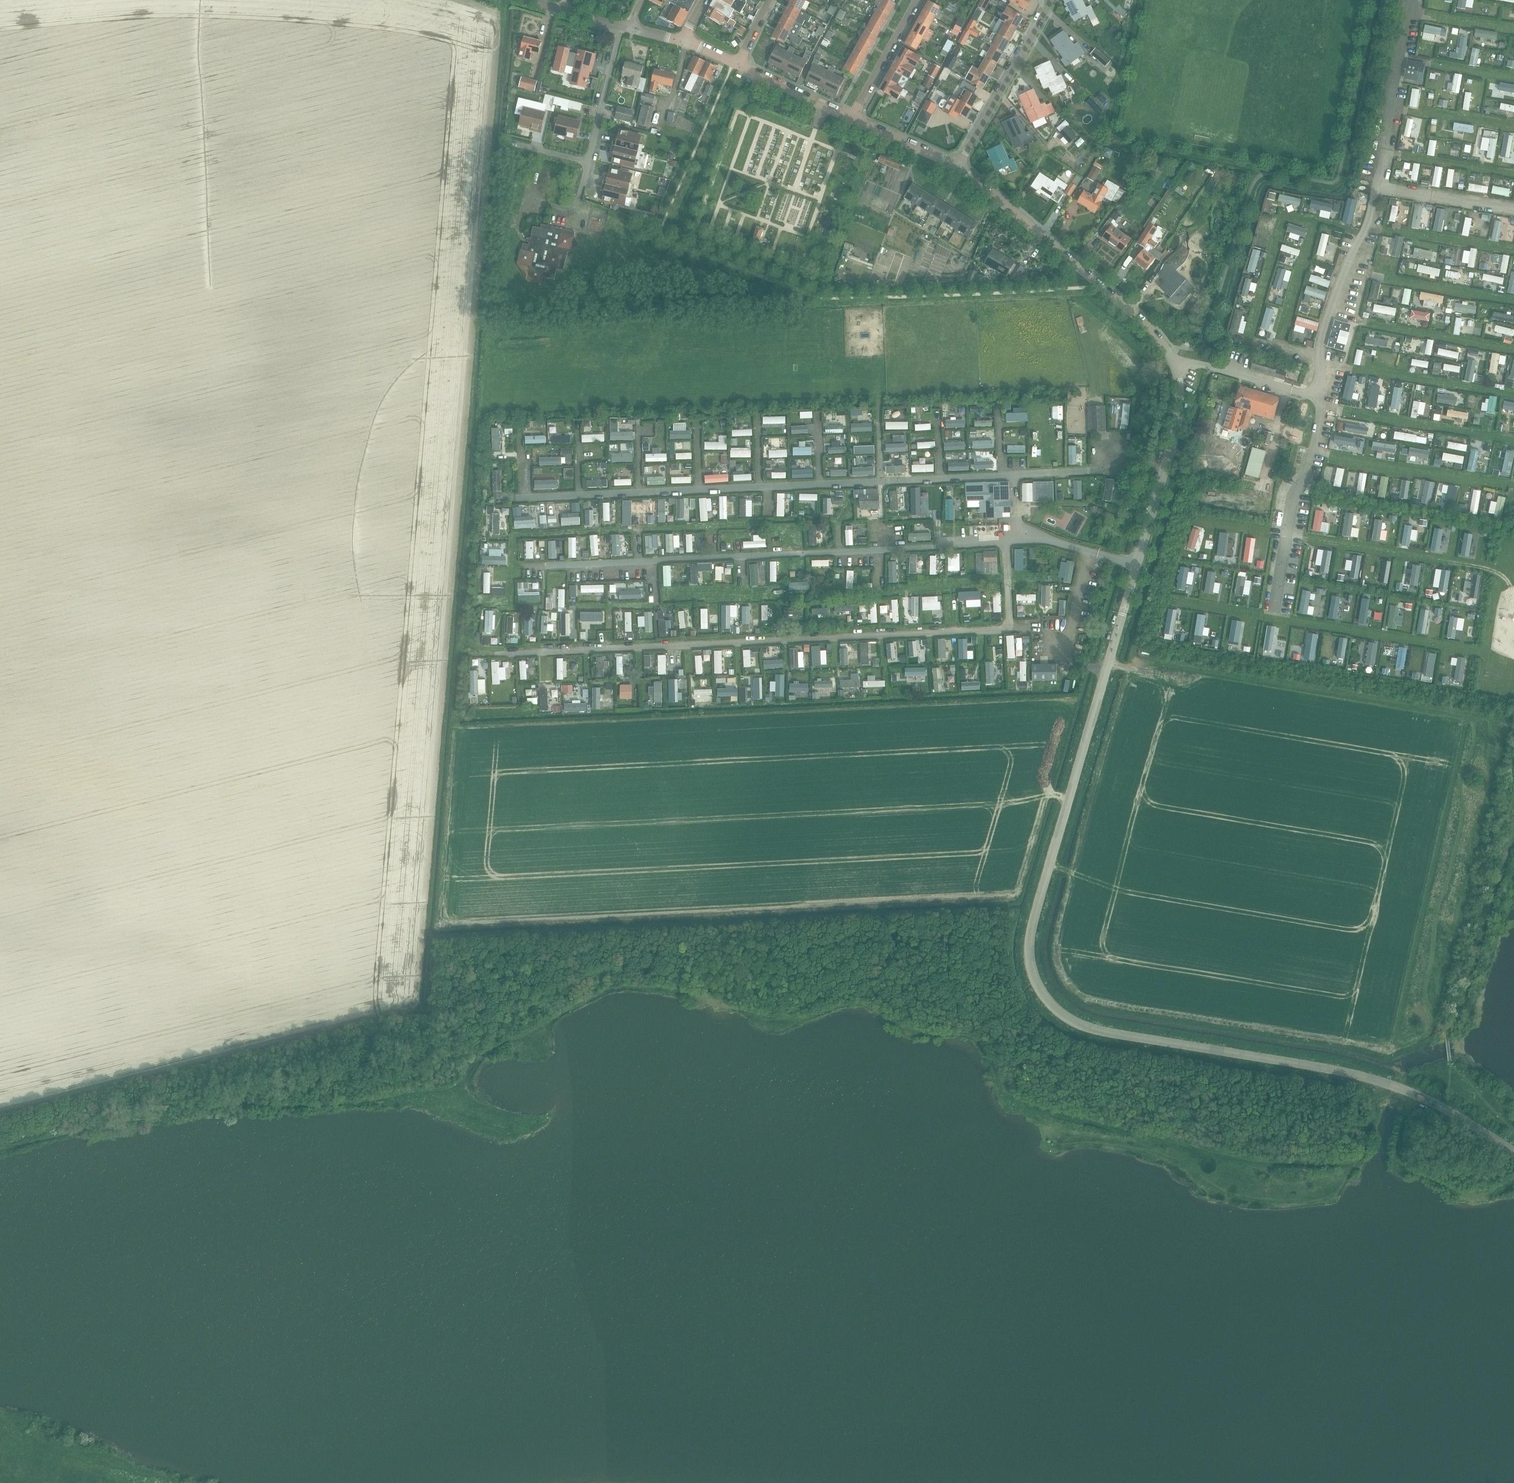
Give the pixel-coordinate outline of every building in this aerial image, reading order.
[(667,20),(680,27),(689,13),(696,0),(668,0),(668,1),(675,5),(667,20)] [(710,6),(729,18),(736,22),(739,17),(733,13),(734,10),(717,0),(714,0),(710,6)] [(734,10),(740,14),(744,8),(746,3),(741,0),(717,0),(734,10)] [(789,5),(801,11),(806,0),(805,0),(791,0),(789,5)] [(874,7),(890,16),(890,15),(896,5),(888,0),(878,0),(874,7)] [(985,10),(990,0),(982,0),(978,7),(985,10)] [(1011,1),(1025,10),(1031,0),(1009,0),(1011,1)] [(1065,1),(1075,20),(1088,14),(1091,20),(1094,26),(1099,23),(1096,18),(1092,9),(1090,6),(1086,8),(1082,0),(1066,0),(1065,1)] [(1429,12),(1434,13),(1437,0),(1431,0),(1429,12)] [(923,12),(934,19),(941,8),(929,2),(923,12)] [(1481,4),(1479,19),(1486,20),(1488,5),(1481,4)] [(789,5),(783,16),(803,26),(805,21),(808,23),(811,17),(801,11),(789,5)] [(710,6),(705,15),(720,25),(725,18),(729,21),(728,23),(734,26),(736,22),(729,18),(710,6)] [(874,7),(867,19),(883,28),(884,26),(890,16),(874,7)] [(1007,8),(1000,20),(1006,23),(1016,29),(1023,17),(1007,8)] [(929,29),(934,19),(923,12),(917,23),(929,29)] [(783,16),(778,27),(790,33),(797,36),(802,26),(803,26),(783,16)] [(867,19),(861,31),(876,40),(883,28),(867,19)] [(971,19),(965,31),(976,38),(980,32),(973,29),(977,22),(971,19)] [(1000,20),(994,32),(1010,41),(1016,29),(1006,23),(1000,20)] [(923,40),(929,29),(917,23),(911,33),(923,40)] [(1115,24),(1109,30),(1116,38),(1123,32),(1115,24)] [(951,33),(957,36),(961,28),(956,25),(951,33)] [(741,26),(738,31),(743,34),(746,29),(741,26)] [(778,27),(772,38),(784,44),(788,37),(791,39),(790,41),(799,45),(802,39),(797,36),(790,33),(778,27)] [(1498,33),(1476,30),(1474,37),(1476,37),(1476,40),(1480,41),(1481,38),(1487,39),(1487,42),(1491,43),(1491,40),(1496,41),(1498,33)] [(522,36),(539,40),(540,36),(523,31),(522,36)] [(861,31),(854,43),(869,52),(872,47),(876,40),(861,31)] [(965,32),(958,43),(963,46),(970,34),(965,32)] [(985,36),(982,41),(992,47),(1003,53),(1010,41),(994,32),(990,39),(985,36)] [(1080,45),(1075,48),(1064,32),(1052,41),(1064,58),(1060,60),(1065,67),(1085,53),(1080,45)] [(917,51),(923,40),(911,33),(905,44),(917,51)] [(1441,37),(1424,33),(1422,40),(1439,44),(1441,37)] [(826,48),(832,38),(827,35),(821,45),(826,48)] [(816,45),(819,40),(813,36),(810,42),(816,45)] [(533,52),(539,53),(542,42),(524,37),(520,57),(531,60),(533,52)] [(854,43),(848,55),(863,64),(866,57),(869,52),(854,43)] [(945,45),(942,50),(948,54),(951,48),(945,45)] [(579,51),(578,55),(568,53),(569,49),(560,47),(554,70),(564,72),(566,64),(575,67),(571,84),(586,87),(590,70),(587,70),(588,65),(592,66),(595,55),(579,51)] [(784,70),(794,49),(790,47),(787,52),(776,47),(768,63),(784,70)] [(804,54),(805,54),(810,57),(811,57),(810,57),(814,49),(809,47),(808,50),(806,49),(804,54)] [(952,55),(957,58),(961,50),(956,47),(952,55)] [(983,51),(980,56),(986,59),(985,59),(996,65),(1003,53),(992,47),(989,54),(983,51)] [(903,48),(897,58),(920,71),(923,66),(919,63),(921,58),(903,48)] [(1095,48),(1090,54),(1105,67),(1110,61),(1095,48)] [(1462,50),(1445,48),(1444,53),(1455,55),(1455,57),(1458,58),(1458,56),(1461,56),(1462,50)] [(810,57),(805,54),(803,59),(793,55),(795,49),(794,49),(784,70),(799,78),(807,62),(808,63),(810,57)] [(1476,67),(1480,50),(1472,49),(1469,65),(1476,67)] [(848,55),(842,67),(856,75),(860,68),(863,64),(848,55)] [(945,68),(951,71),(958,59),(952,56),(945,68)] [(691,92),(705,62),(695,57),(688,71),(693,73),(685,89),(691,92)] [(897,58),(891,69),(903,75),(909,79),(915,69),(920,71),(897,58)] [(536,59),(533,67),(539,69),(542,60),(536,59)] [(820,62),(819,61),(815,59),(812,65),(813,65),(806,81),(821,88),(831,67),(830,66),(828,71),(818,67),(820,62)] [(985,59),(979,71),(989,77),(996,65),(985,59)] [(1404,79),(1421,82),(1425,64),(1407,60),(1404,79)] [(637,91),(643,93),(647,79),(641,78),(644,67),(626,62),(622,75),(629,77),(626,85),(638,88),(637,91)] [(705,62),(691,92),(697,95),(705,79),(710,82),(717,67),(705,62)] [(1050,62),(1036,68),(1045,89),(1048,87),(1052,96),(1065,91),(1064,88),(1066,87),(1062,77),(1061,75),(1056,77),(1050,62)] [(928,76),(934,79),(934,78),(935,79),(941,68),(934,64),(928,76)] [(831,67),(821,88),(837,96),(844,79),(833,74),(835,69),(831,67)] [(973,68),(966,80),(983,89),(989,77),(979,71),(973,68)] [(891,69),(885,79),(897,86),(902,89),(904,85),(899,82),(903,75),(891,69)] [(659,83),(672,86),(675,75),(655,70),(650,92),(656,94),(659,83)] [(1459,93),(1462,75),(1455,74),(1453,84),(1449,83),(1447,91),(1459,93)] [(928,89),(934,79),(928,76),(922,87),(923,87),(923,86),(928,89)] [(518,87),(534,91),(537,81),(521,77),(518,87)] [(885,79),(879,90),(897,100),(900,95),(905,98),(908,92),(902,89),(897,86),(885,79)] [(956,99),(972,108),(978,97),(973,95),(977,89),(963,81),(959,87),(964,90),(961,95),(959,94),(956,99)] [(1483,96),(1485,82),(1479,81),(1478,89),(1473,89),(1472,97),(1477,97),(1477,95),(1483,96)] [(1082,85),(1079,87),(1078,82),(1070,86),(1074,95),(1073,95),(1075,101),(1086,97),(1084,92),(1086,91),(1082,85)] [(703,94),(710,96),(714,86),(707,84),(703,94)] [(1487,95),(1500,97),(1501,92),(1496,91),(1496,88),(1491,87),(1491,90),(1488,89),(1487,95)] [(1045,103),(1040,105),(1033,90),(1020,96),(1032,123),(1055,112),(1051,103),(1046,106),(1045,103)] [(1413,91),(1410,106),(1416,107),(1419,92),(1413,91)] [(638,125),(649,128),(654,108),(652,107),(654,96),(642,93),(639,105),(642,105),(638,125)] [(886,94),(880,105),(906,118),(912,107),(886,94)] [(1440,94),(1436,109),(1442,110),(1445,95),(1440,94)] [(544,105),(543,109),(544,109),(551,111),(553,104),(554,104),(555,97),(546,95),(544,105)] [(972,108),(956,99),(950,96),(947,101),(944,100),(941,100),(939,105),(939,107),(943,109),(942,111),(957,119),(959,114),(966,118),(972,108)] [(555,97),(554,104),(561,106),(561,109),(568,111),(569,108),(581,111),(582,104),(571,101),(555,97)] [(917,97),(912,107),(917,110),(922,100),(917,97)] [(1482,100),(1464,97),(1463,103),(1481,106),(1482,100)] [(1503,104),(1513,106),(1513,99),(1504,97),(1503,104)] [(523,116),(521,125),(532,127),(531,130),(540,132),(543,122),(541,121),(543,113),(544,109),(543,109),(544,105),(525,100),(523,109),(527,109),(525,115),(523,115),(523,116)] [(922,109),(933,115),(938,106),(927,100),(922,109)] [(1506,105),(1489,102),(1488,108),(1498,110),(1498,112),(1501,113),(1501,111),(1505,111),(1506,105)] [(615,119),(630,122),(633,110),(618,106),(615,119)] [(1430,114),(1430,122),(1440,122),(1440,113),(1430,114)] [(922,125),(949,135),(953,124),(927,114),(922,125)] [(1017,116),(1003,123),(1015,148),(1033,140),(1030,132),(1025,134),(1017,116)] [(1408,116),(1406,131),(1411,132),(1414,118),(1408,116)] [(578,130),(576,130),(578,121),(562,117),(560,124),(558,123),(556,133),(567,136),(566,138),(575,140),(578,130)] [(1450,141),(1453,122),(1446,120),(1442,140),(1450,141)] [(1473,143),(1476,126),(1471,125),(1468,135),(1466,134),(1465,138),(1468,138),(1467,141),(1473,143)] [(1067,127),(1061,133),(1070,142),(1071,141),(1076,137),(1067,127)] [(614,138),(612,145),(641,152),(643,146),(639,145),(641,136),(630,133),(631,132),(621,130),(619,140),(614,138)] [(1497,146),(1500,131),(1494,130),(1493,140),(1490,139),(1489,145),(1497,146)] [(1403,135),(1400,152),(1406,153),(1408,143),(1412,144),(1413,138),(1409,137),(1409,136),(1403,135)] [(1434,156),(1436,142),(1429,141),(1427,155),(1434,156)] [(612,146),(611,152),(615,153),(613,163),(623,165),(623,164),(634,167),(643,169),(647,154),(641,152),(612,145),(612,146)] [(1013,158),(1009,160),(1002,145),(988,151),(997,172),(1011,166),(1014,172),(1019,170),(1013,158)] [(1495,152),(1476,148),(1475,155),(1494,159),(1495,152)] [(880,149),(878,154),(900,162),(901,158),(880,149)] [(1500,153),(1497,167),(1503,168),(1506,154),(1500,153)] [(878,162),(899,170),(901,164),(880,156),(878,162)] [(560,182),(564,169),(544,164),(541,178),(560,182)] [(1417,181),(1420,165),(1414,164),(1412,172),(1410,172),(1409,175),(1412,176),(1411,180),(1417,181)] [(1087,178),(1094,182),(1101,170),(1094,165),(1087,178)] [(1080,178),(1084,170),(1078,168),(1075,176),(1080,178)] [(1202,174),(1209,177),(1211,170),(1205,168),(1202,174)] [(1437,168),(1433,184),(1439,186),(1443,169),(1437,168)] [(603,184),(632,191),(634,184),(630,183),(632,175),(621,172),(621,171),(612,169),(609,178),(605,177),(603,184)] [(1059,180),(1057,184),(1040,173),(1032,186),(1038,190),(1036,193),(1040,195),(1042,192),(1051,198),(1059,186),(1065,190),(1068,186),(1059,180)] [(1444,184),(1458,187),(1459,181),(1453,180),(1453,177),(1449,176),(1449,179),(1445,179),(1444,184)] [(560,182),(541,178),(538,191),(557,196),(560,182)] [(1204,190),(1210,194),(1218,181),(1212,178),(1204,190)] [(1079,202),(1096,211),(1104,196),(1112,201),(1119,187),(1108,181),(1105,188),(1100,185),(1093,197),(1085,192),(1079,202)] [(1072,183),(1065,193),(1070,196),(1077,186),(1072,183)] [(630,198),(632,191),(603,184),(601,190),(606,192),(604,201),(613,203),(613,202),(624,205),(626,197),(630,198)] [(918,206),(926,192),(913,184),(905,198),(917,205),(918,206)] [(1486,187),(1469,184),(1468,190),(1485,193),(1486,187)] [(1510,190),(1493,187),(1491,194),(1508,197),(1510,190)] [(931,214),(939,200),(926,192),(918,206),(917,205),(914,212),(918,215),(922,208),(931,214)] [(1315,201),(1337,205),(1338,198),(1316,195),(1315,201)] [(1301,199),(1286,196),(1285,202),(1293,203),(1292,207),(1299,208),(1301,199)] [(944,221),(952,208),(939,200),(931,214),(944,221)] [(1265,207),(1273,210),(1276,204),(1268,200),(1265,207)] [(1305,203),(1303,212),(1312,214),(1314,205),(1305,203)] [(1341,206),(1326,203),(1325,209),(1328,210),(1328,212),(1333,213),(1333,210),(1340,211),(1341,206)] [(1346,203),(1342,220),(1350,222),(1351,212),(1354,213),(1354,208),(1352,208),(1353,204),(1346,203)] [(1358,205),(1356,212),(1363,213),(1365,206),(1358,205)] [(957,229),(965,216),(952,208),(944,221),(957,229)] [(1391,208),(1388,225),(1394,226),(1395,218),(1398,219),(1399,214),(1396,213),(1397,209),(1391,208)] [(1415,208),(1412,228),(1418,229),(1421,209),(1415,208)] [(1107,241),(1121,252),(1130,239),(1116,229),(1118,226),(1117,225),(1124,216),(1116,210),(1101,230),(1111,237),(1107,241)] [(630,212),(629,216),(647,220),(647,221),(653,223),(655,216),(651,215),(648,217),(648,216),(630,212)] [(1436,213),(1432,231),(1438,232),(1440,221),(1444,222),(1446,215),(1436,213)] [(965,216),(957,229),(970,237),(978,224),(965,216)] [(1145,248),(1135,260),(1146,270),(1156,258),(1159,261),(1163,255),(1155,249),(1158,244),(1165,232),(1158,228),(1158,229),(1154,226),(1157,219),(1154,217),(1138,242),(1145,248)] [(1265,217),(1260,233),(1265,235),(1267,230),(1270,231),(1271,227),(1268,226),(1271,218),(1265,217)] [(548,235),(551,222),(531,218),(528,231),(548,235)] [(889,220),(887,227),(893,229),(895,222),(889,220)] [(1474,224),(1457,221),(1455,227),(1473,231),(1474,224)] [(902,230),(904,224),(898,222),(896,228),(902,230)] [(1501,223),(1498,242),(1505,243),(1508,225),(1501,223)] [(1496,228),(1477,224),(1476,230),(1494,233),(1496,228)] [(757,226),(753,238),(760,240),(764,229),(757,226)] [(1287,236),(1304,240),(1305,234),(1289,230),(1287,236)] [(545,249),(548,235),(528,231),(525,244),(545,249)] [(1370,233),(1368,238),(1377,242),(1380,237),(1370,233)] [(1320,242),(1336,246),(1337,241),(1328,238),(1329,235),(1323,234),(1323,236),(1322,236),(1320,242)] [(1302,241),(1286,236),(1285,242),(1300,247),(1302,241)] [(1399,258),(1403,238),(1396,236),(1394,243),(1391,242),(1390,247),(1393,248),(1391,256),(1399,258)] [(1300,251),(1282,245),(1280,251),(1298,257),(1300,251)] [(1185,282),(1179,277),(1174,272),(1184,264),(1188,258),(1190,252),(1183,246),(1173,254),(1166,260),(1163,264),(1166,266),(1163,270),(1161,274),(1161,275),(1161,276),(1162,277),(1163,276),(1167,280),(1166,281),(1164,282),(1163,283),(1162,285),(1162,286),(1161,287),(1162,288),(1162,289),(1172,297),(1175,299),(1175,300),(1174,300),(1174,301),(1174,302),(1175,302),(1175,303),(1177,304),(1178,304),(1179,304),(1180,303),(1181,303),(1182,302),(1183,301),(1183,300),(1184,299),(1185,298),(1189,294),(1190,293),(1192,291),(1193,290),(1193,289),(1193,288),(1191,286),(1188,284),(1185,282)] [(1336,252),(1316,247),(1315,253),(1334,258),(1336,252)] [(1464,267),(1467,249),(1461,248),(1460,258),(1457,257),(1456,261),(1459,261),(1458,266),(1464,267)] [(1017,264),(1016,265),(1013,264),(1014,262),(994,250),(985,264),(1006,276),(1008,273),(1010,275),(1010,276),(1017,280),(1024,269),(1017,264)] [(1421,254),(1406,251),(1406,253),(1404,252),(1403,258),(1405,258),(1405,256),(1420,260),(1421,254)] [(1440,255),(1428,252),(1426,258),(1439,260),(1440,255)] [(1485,271),(1488,254),(1482,252),(1480,263),(1477,262),(1476,266),(1479,266),(1478,270),(1485,271)] [(1506,274),(1509,256),(1503,255),(1501,266),(1499,265),(1498,270),(1500,270),(1500,273),(1506,274)] [(1252,256),(1248,271),(1254,273),(1258,258),(1252,256)] [(1384,277),(1388,258),(1381,256),(1377,275),(1384,277)] [(1403,260),(1399,276),(1405,277),(1408,261),(1403,260)] [(1424,266),(1420,280),(1426,281),(1429,267),(1424,266)] [(965,282),(973,284),(978,272),(970,269),(965,282)] [(1460,274),(1446,271),(1445,277),(1445,279),(1449,280),(1450,278),(1458,280),(1460,274)] [(1309,281),(1327,288),(1329,282),(1320,278),(1320,276),(1316,274),(1315,277),(1311,275),(1309,281)] [(1491,293),(1494,275),(1488,274),(1485,292),(1491,293)] [(1484,278),(1467,275),(1465,281),(1483,284),(1484,278)] [(569,298),(567,279),(553,280),(555,300),(569,298)] [(1247,279),(1243,295),(1248,297),(1249,293),(1252,294),(1254,289),(1251,288),(1253,280),(1247,279)] [(1282,279),(1280,287),(1285,289),(1288,281),(1282,279)] [(555,300),(553,280),(540,282),(541,301),(555,300)] [(541,301),(540,282),(526,283),(528,302),(541,301)] [(1376,301),(1380,284),(1373,282),(1370,294),(1368,293),(1367,298),(1369,298),(1369,299),(1376,301)] [(1324,291),(1310,288),(1309,293),(1315,295),(1314,298),(1318,298),(1318,296),(1322,297),(1324,291)] [(1405,290),(1402,304),(1408,305),(1411,291),(1405,290)] [(1418,300),(1433,302),(1434,294),(1419,293),(1418,300)] [(1267,301),(1282,305),(1284,300),(1280,299),(1281,297),(1276,295),(1275,298),(1269,296),(1267,301)] [(1377,300),(1376,308),(1399,310),(1400,302),(1377,300)] [(1435,305),(1415,301),(1414,307),(1434,311),(1435,305)] [(1369,303),(1366,318),(1372,319),(1373,316),(1375,317),(1376,312),(1374,311),(1375,305),(1369,303)] [(1455,312),(1475,314),(1475,309),(1468,308),(1469,305),(1464,304),(1464,307),(1456,306),(1455,312)] [(1280,310),(1265,306),(1264,312),(1278,316),(1280,310)] [(1495,323),(1498,307),(1493,306),(1492,310),(1490,309),(1489,314),(1491,314),(1490,322),(1495,323)] [(1235,309),(1229,332),(1238,334),(1243,311),(1235,309)] [(1430,314),(1411,311),(1410,318),(1428,322),(1430,314)] [(1299,322),(1316,327),(1318,321),(1308,318),(1309,315),(1304,314),(1303,317),(1301,316),(1299,322)] [(1455,317),(1453,331),(1459,332),(1461,318),(1455,317)] [(1334,322),(1327,346),(1343,351),(1350,327),(1334,322)] [(1477,323),(1475,336),(1481,337),(1483,324),(1477,323)] [(1499,325),(1494,343),(1500,345),(1502,335),(1505,336),(1507,330),(1504,329),(1505,326),(1499,325)] [(1315,331),(1298,326),(1296,332),(1313,337),(1315,331)] [(1369,330),(1368,337),(1390,341),(1391,335),(1369,330)] [(1406,332),(1404,340),(1413,342),(1415,335),(1406,332)] [(1426,337),(1424,347),(1434,349),(1436,335),(1430,333),(1429,338),(1426,337)] [(1387,341),(1366,337),(1365,343),(1386,348),(1387,341)] [(1420,355),(1423,341),(1417,340),(1416,347),(1413,347),(1413,350),(1415,351),(1415,354),(1420,355)] [(1425,355),(1442,358),(1443,352),(1438,351),(1439,349),(1434,348),(1434,350),(1426,348),(1425,355)] [(1461,348),(1458,361),(1463,363),(1466,349),(1461,348)] [(1482,348),(1478,366),(1484,367),(1488,350),(1482,348)] [(1357,350),(1354,364),(1359,366),(1361,359),(1363,360),(1364,355),(1362,355),(1363,351),(1357,350)] [(1489,365),(1504,367),(1505,362),(1498,361),(1498,358),(1489,356),(1489,360),(1490,360),(1489,365)] [(1250,370),(1284,381),(1287,373),(1277,370),(1278,368),(1277,367),(1278,364),(1254,357),(1250,370)] [(1417,361),(1406,358),(1405,364),(1409,364),(1408,367),(1412,368),(1413,365),(1416,366),(1417,361)] [(1440,364),(1424,361),(1423,367),(1430,368),(1429,370),(1435,371),(1436,369),(1439,369),(1440,364)] [(1445,362),(1442,377),(1448,378),(1450,363),(1445,362)] [(1483,371),(1466,368),(1466,374),(1482,376),(1483,371)] [(1365,393),(1367,378),(1362,377),(1359,392),(1365,393)] [(1373,386),(1389,387),(1389,379),(1373,378),(1373,386)] [(1415,392),(1425,393),(1426,383),(1416,382),(1415,392)] [(1252,413),(1273,420),(1279,399),(1242,387),(1237,405),(1242,406),(1241,410),(1242,410),(1236,428),(1246,431),(1252,413)] [(1392,395),(1407,397),(1407,391),(1399,390),(1400,388),(1397,387),(1396,390),(1393,389),(1392,395)] [(1453,398),(1454,391),(1438,389),(1437,396),(1453,398)] [(1346,392),(1343,407),(1349,408),(1350,402),(1354,402),(1355,397),(1351,397),(1352,393),(1346,392)] [(1495,413),(1498,399),(1492,398),(1491,405),(1488,404),(1487,408),(1490,408),(1489,411),(1495,413)] [(1385,401),(1371,399),(1370,405),(1375,405),(1374,408),(1379,409),(1380,406),(1384,407),(1385,401)] [(1504,399),(1502,413),(1507,414),(1509,407),(1511,407),(1511,405),(1509,404),(1510,400),(1504,399)] [(1408,404),(1391,401),(1390,407),(1397,408),(1396,411),(1400,411),(1400,409),(1407,410),(1408,404)] [(1412,401),(1409,418),(1416,419),(1417,410),(1419,410),(1420,406),(1418,406),(1419,402),(1412,401)] [(1123,404),(1121,425),(1128,426),(1130,404),(1123,404)] [(1105,406),(1088,407),(1088,433),(1106,432),(1105,406)] [(1023,413),(1006,414),(1007,422),(1024,421),(1023,413)] [(1473,413),(1470,429),(1476,430),(1479,414),(1473,413)] [(1503,417),(1499,433),(1505,435),(1509,418),(1503,417)] [(946,428),(964,428),(964,422),(954,422),(954,418),(949,418),(949,422),(946,422),(946,428)] [(1340,418),(1336,432),(1346,434),(1348,427),(1344,426),(1346,419),(1340,418)] [(851,432),(868,431),(868,426),(855,426),(855,422),(851,422),(851,432)] [(546,426),(526,427),(527,439),(547,438),(546,426)] [(1359,433),(1374,436),(1375,430),(1368,429),(1368,426),(1363,426),(1363,428),(1360,427),(1359,433)] [(492,428),(492,451),(500,451),(499,438),(501,438),(501,434),(499,434),(499,428),(492,428)] [(708,438),(723,437),(723,431),(715,432),(715,429),(710,429),(710,432),(708,432),(708,438)] [(1381,437),(1397,439),(1398,434),(1389,432),(1390,430),(1385,429),(1385,431),(1382,431),(1381,437)] [(613,440),(631,440),(631,434),(621,435),(621,432),(616,432),(616,435),(612,435),(613,440)] [(1272,434),(1265,432),(1262,444),(1267,446),(1272,434)] [(1404,440),(1416,443),(1417,438),(1410,436),(1410,433),(1407,432),(1406,435),(1404,440)] [(604,434),(582,435),(582,443),(604,442),(604,434)] [(1243,451),(1245,451),(1248,442),(1229,436),(1227,442),(1228,442),(1229,444),(1232,445),(1233,444),(1236,445),(1235,448),(1237,449),(1238,450),(1241,452),(1243,451)] [(1355,442),(1335,437),(1334,442),(1354,447),(1355,442)] [(975,449),(992,448),(992,442),(981,442),(981,440),(975,440),(975,443),(974,443),(975,449)] [(1489,457),(1493,441),(1487,440),(1484,450),(1482,450),(1481,455),(1489,457)] [(1447,449),(1466,452),(1467,446),(1456,444),(1456,442),(1453,442),(1453,443),(1448,442),(1447,449)] [(1398,448),(1381,444),(1380,450),(1397,453),(1398,448)] [(1513,447),(1513,445),(1508,444),(1507,451),(1505,451),(1505,453),(1506,454),(1505,458),(1511,459),(1513,447)] [(828,455),(847,454),(847,448),(834,449),(834,446),(830,446),(830,449),(828,449),(828,455)] [(1419,451),(1403,447),(1401,454),(1418,457),(1419,451)] [(769,458),(787,457),(786,450),(776,450),(776,448),(771,448),(771,451),(769,451),(769,458)] [(1440,454),(1426,451),(1425,456),(1439,459),(1440,454)] [(590,464),(605,463),(605,457),(604,457),(604,454),(599,454),(599,457),(590,458),(590,464)] [(611,463),(631,462),(631,456),(619,457),(619,454),(613,454),(613,457),(611,457),(611,463)] [(1465,457),(1451,455),(1450,460),(1458,462),(1458,464),(1460,464),(1460,462),(1464,463),(1465,457)] [(1226,465),(1244,468),(1245,462),(1228,459),(1226,465)] [(1473,465),(1488,469),(1489,464),(1474,460),(1473,465)] [(1494,460),(1491,476),(1496,477),(1497,472),(1501,473),(1501,469),(1498,469),(1499,461),(1494,460)] [(789,462),(777,462),(777,466),(769,466),(769,472),(789,472),(789,462)] [(912,473),(933,472),(933,465),(919,465),(919,462),(912,463),(912,466),(912,473)] [(1346,480),(1348,464),(1341,463),(1339,479),(1346,480)] [(854,475),(873,474),(873,468),(862,468),(862,465),(857,466),(857,469),(854,469),(854,475)] [(1240,468),(1224,465),(1223,471),(1239,473),(1240,468)] [(1330,465),(1327,479),(1333,480),(1335,466),(1330,465)] [(905,466),(886,467),(886,474),(905,473),(905,466)] [(731,481),(751,480),(751,474),(744,475),(744,472),(733,472),(733,475),(731,475),(731,481)] [(592,486),(608,486),(608,480),(601,480),(601,477),(597,477),(598,480),(592,481),(592,486)] [(1347,486),(1365,489),(1366,482),(1356,481),(1356,479),(1352,478),(1351,480),(1348,480),(1347,486)] [(1387,496),(1390,479),(1384,478),(1383,489),(1379,488),(1379,492),(1382,493),(1381,495),(1387,496)] [(1009,482),(965,483),(966,501),(979,501),(980,513),(986,513),(986,518),(1002,518),(1002,513),(1011,513),(1011,501),(1009,501),(1009,482)] [(1022,484),(1022,502),(1032,502),(1032,484),(1022,484)] [(1430,499),(1433,486),(1428,485),(1427,488),(1424,488),(1423,494),(1426,494),(1425,497),(1430,499)] [(1105,486),(1102,502),(1115,504),(1118,488),(1105,486)] [(1451,486),(1447,504),(1452,505),(1456,487),(1451,486)] [(877,489),(854,490),(854,498),(859,498),(860,518),(880,517),(878,494),(878,495),(877,489)] [(1478,506),(1481,490),(1475,489),(1474,498),(1471,497),(1470,505),(1478,506)] [(890,492),(891,511),(898,511),(897,491),(890,492)] [(1277,497),(1276,517),(1285,517),(1286,497),(1277,497)] [(816,499),(801,499),(801,505),(807,505),(807,507),(813,507),(813,504),(816,504),(816,499)] [(641,500),(641,524),(648,524),(648,511),(650,511),(650,507),(653,507),(653,502),(648,502),(648,501),(641,500)] [(584,503),(584,525),(590,525),(589,518),(592,518),(592,515),(589,515),(589,507),(588,503),(584,503)] [(602,505),(602,523),(608,523),(608,519),(611,519),(611,509),(608,509),(608,505),(602,505)] [(1318,505),(1316,527),(1326,528),(1327,506),(1318,505)] [(528,508),(528,526),(534,526),(534,517),(537,517),(537,514),(534,514),(534,508),(528,508)] [(548,509),(548,526),(554,526),(554,517),(556,517),(556,514),(554,514),(554,508),(548,509)] [(1347,511),(1345,530),(1354,530),(1355,512),(1347,511)] [(1396,513),(1376,512),(1375,535),(1387,536),(1388,518),(1396,518),(1396,513)] [(1431,544),(1443,547),(1448,525),(1437,522),(1431,544)] [(808,525),(809,545),(816,545),(816,525),(808,525)] [(1466,527),(1461,549),(1471,551),(1476,529),(1466,527)] [(739,549),(738,533),(732,533),(732,543),(730,543),(730,547),(732,547),(732,549),(739,549)] [(765,548),(764,533),(758,534),(759,542),(756,542),(756,544),(759,544),(759,548),(765,548)] [(665,534),(666,554),(672,553),(672,545),(674,545),(674,538),(671,539),(671,534),(665,534)] [(686,535),(686,552),(692,552),(692,542),(694,541),(694,536),(692,536),(692,535),(686,535)] [(646,536),(647,554),(653,553),(653,549),(656,549),(656,543),(653,544),(652,536),(646,536)] [(592,539),(593,557),(599,557),(598,546),(601,546),(601,542),(598,543),(598,539),(592,539)] [(569,540),(569,555),(574,555),(574,546),(577,546),(577,543),(574,543),(574,540),(569,540)] [(526,542),(526,559),(533,559),(533,550),(535,550),(535,541),(533,541),(533,542),(526,542)] [(1015,550),(1015,566),(1021,566),(1021,556),(1023,556),(1023,553),(1021,553),(1021,550),(1015,550)] [(996,551),(983,551),(983,562),(996,562),(996,551)] [(1068,556),(1054,554),(1054,559),(1059,560),(1059,563),(1064,564),(1064,561),(1068,561),(1068,556)] [(930,556),(929,575),(935,575),(936,566),(938,566),(938,563),(936,563),(936,556),(930,556)] [(763,560),(752,562),(753,574),(764,572),(763,560)] [(789,560),(789,576),(794,576),(794,565),(797,566),(797,561),(794,561),(794,560),(789,560)] [(1324,586),(1305,583),(1301,608),(1321,611),(1324,586)] [(1035,595),(1017,595),(1017,601),(1021,601),(1021,603),(1026,603),(1026,601),(1035,601),(1035,595)] [(1061,595),(1045,595),(1045,600),(1049,600),(1049,604),(1057,605),(1057,601),(1061,601),(1061,595)] [(980,596),(962,597),(962,603),(971,602),(971,605),(976,605),(976,602),(980,602),(980,596)] [(937,597),(922,598),(922,611),(940,610),(940,602),(937,602),(937,597)] [(607,605),(598,605),(599,627),(608,626),(607,605)] [(853,605),(834,606),(835,612),(845,611),(845,614),(849,614),(849,611),(854,611),(853,605)] [(742,606),(742,629),(748,629),(748,625),(750,625),(750,620),(748,620),(748,608),(742,606)] [(812,615),(829,614),(828,608),(824,608),(824,606),(822,607),(822,608),(811,609),(812,615)] [(722,607),(722,627),(729,627),(729,614),(732,614),(732,608),(730,608),(730,607),(722,607)] [(800,607),(784,608),(784,615),(793,614),(793,616),(797,616),(797,614),(801,614),(800,607)] [(1207,635),(1208,609),(1198,609),(1197,635),(1207,635)] [(1449,632),(1459,633),(1460,625),(1466,625),(1467,612),(1451,611),(1449,632)] [(551,613),(551,621),(556,621),(556,616),(560,616),(560,612),(556,612),(556,613),(551,613)] [(561,612),(561,629),(568,629),(568,623),(571,623),(571,620),(568,620),(568,612),(561,612)] [(652,629),(651,612),(646,612),(646,618),(644,618),(644,623),(646,623),(646,630),(652,629)] [(657,615),(658,627),(663,626),(663,620),(667,620),(666,615),(662,615),(662,614),(657,615)] [(485,615),(485,632),(491,633),(491,626),(493,626),(493,619),(491,619),(491,615),(485,615)] [(1235,615),(1231,642),(1241,643),(1245,616),(1235,615)] [(1342,632),(1340,652),(1347,652),(1349,633),(1342,632)] [(645,641),(642,633),(635,636),(638,644),(645,641)] [(907,636),(900,636),(902,655),(909,655),(907,636)] [(1006,636),(1008,659),(1015,658),(1013,636),(1006,636)] [(988,638),(988,653),(994,653),(994,649),(997,649),(996,641),(994,641),(994,638),(988,638)] [(937,639),(939,659),(946,658),(945,639),(937,639)] [(958,639),(959,659),(966,659),(966,652),(968,652),(968,647),(966,647),(965,639),(958,639)] [(860,643),(861,665),(868,664),(868,643),(860,643)] [(909,646),(910,662),(916,662),(915,652),(918,651),(918,647),(915,647),(915,646),(909,646)] [(685,662),(684,647),(673,648),(674,663),(685,662)] [(840,648),(840,663),(846,663),(846,653),(848,653),(848,648),(846,649),(846,647),(840,648)] [(789,649),(790,668),(798,668),(797,648),(789,649)] [(646,655),(647,672),(653,671),(652,662),(655,662),(655,658),(652,658),(652,654),(646,655)] [(542,673),(554,673),(554,660),(542,660),(542,673)] [(693,660),(694,675),(700,675),(700,673),(703,673),(702,668),(700,668),(699,660),(693,660)] [(519,661),(520,680),(526,679),(525,668),(528,668),(528,665),(525,665),(525,661),(519,661)] [(1056,664),(1031,665),(1032,681),(1057,681),(1056,664)] [(964,682),(980,681),(979,675),(976,675),(976,673),(971,673),(971,676),(964,676),(964,682)] [(471,675),(471,694),(478,694),(478,686),(481,686),(481,676),(478,676),(478,675),(471,675)] [(841,688),(859,687),(859,681),(847,682),(846,679),(843,679),(843,682),(841,682),(841,688)] [(768,691),(785,691),(785,685),(774,685),(774,683),(769,683),(769,685),(768,685),(768,691)] [(742,695),(760,694),(760,688),(757,688),(757,686),(752,686),(752,689),(741,689),(742,695)] [(654,698),(662,697),(662,691),(661,691),(661,687),(654,688),(654,692),(646,692),(646,698),(649,698),(650,701),(654,701),(654,698)] [(669,697),(685,696),(685,691),(680,691),(680,688),(674,688),(674,691),(669,691),(669,697)] [(540,689),(541,711),(548,710),(547,689),(540,689)] [(621,699),(638,699),(637,693),(626,693),(626,690),(620,691),(621,699)]
